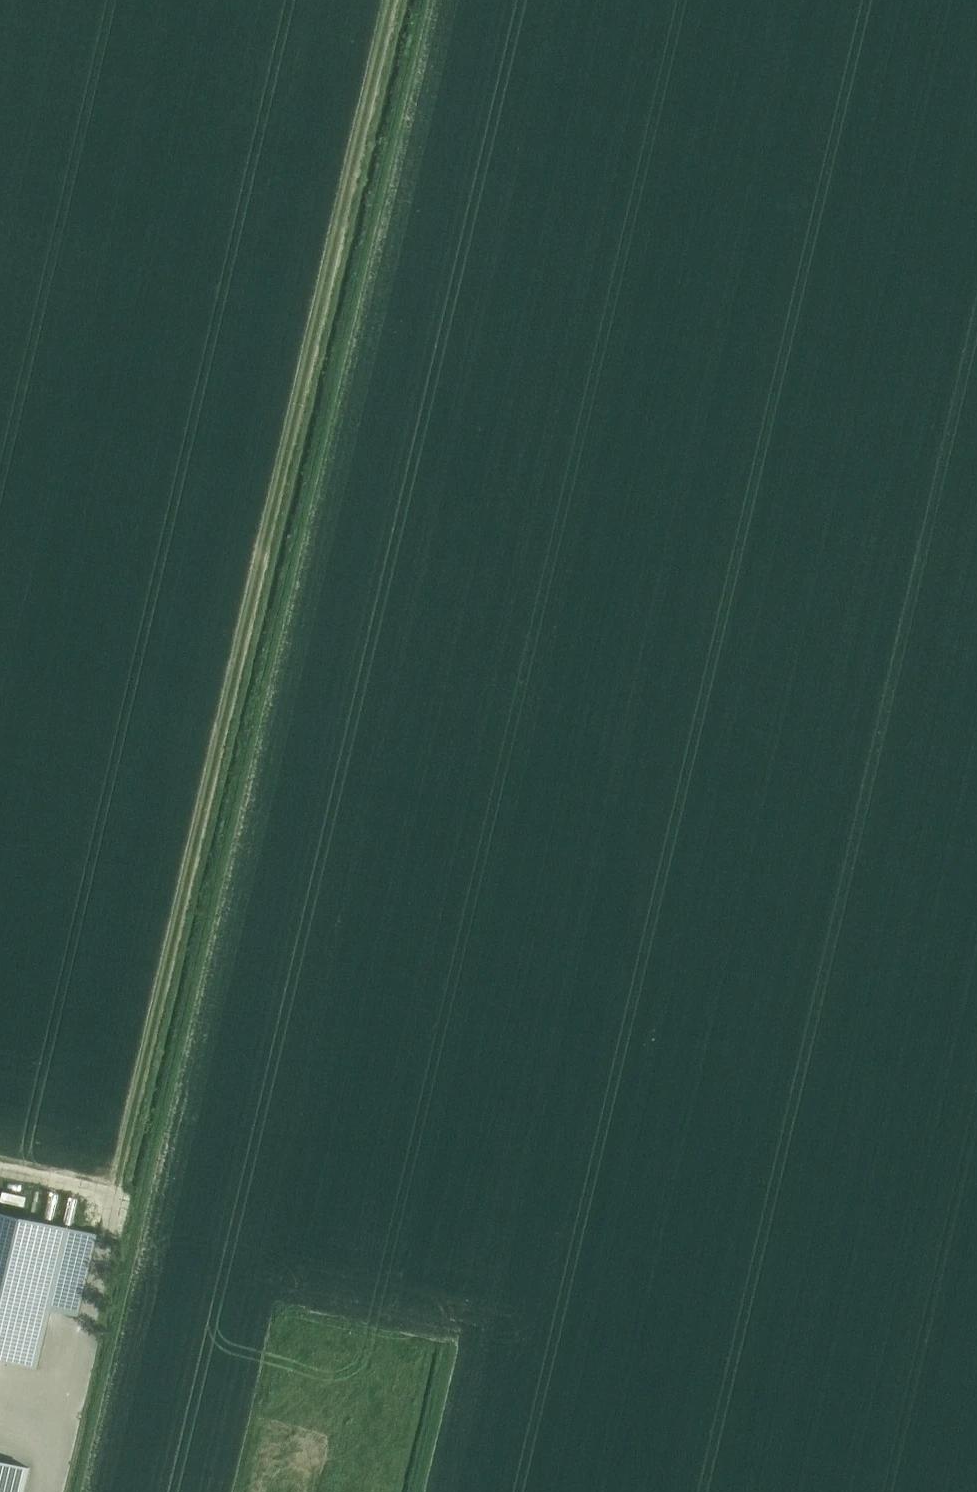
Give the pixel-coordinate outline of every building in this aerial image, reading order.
[(36,1366),(50,1308),(78,1315),(97,1234),(0,1211),(0,1358),(36,1366)] [(29,1468),(0,1461),(0,1491),(24,1491),(29,1468)]
